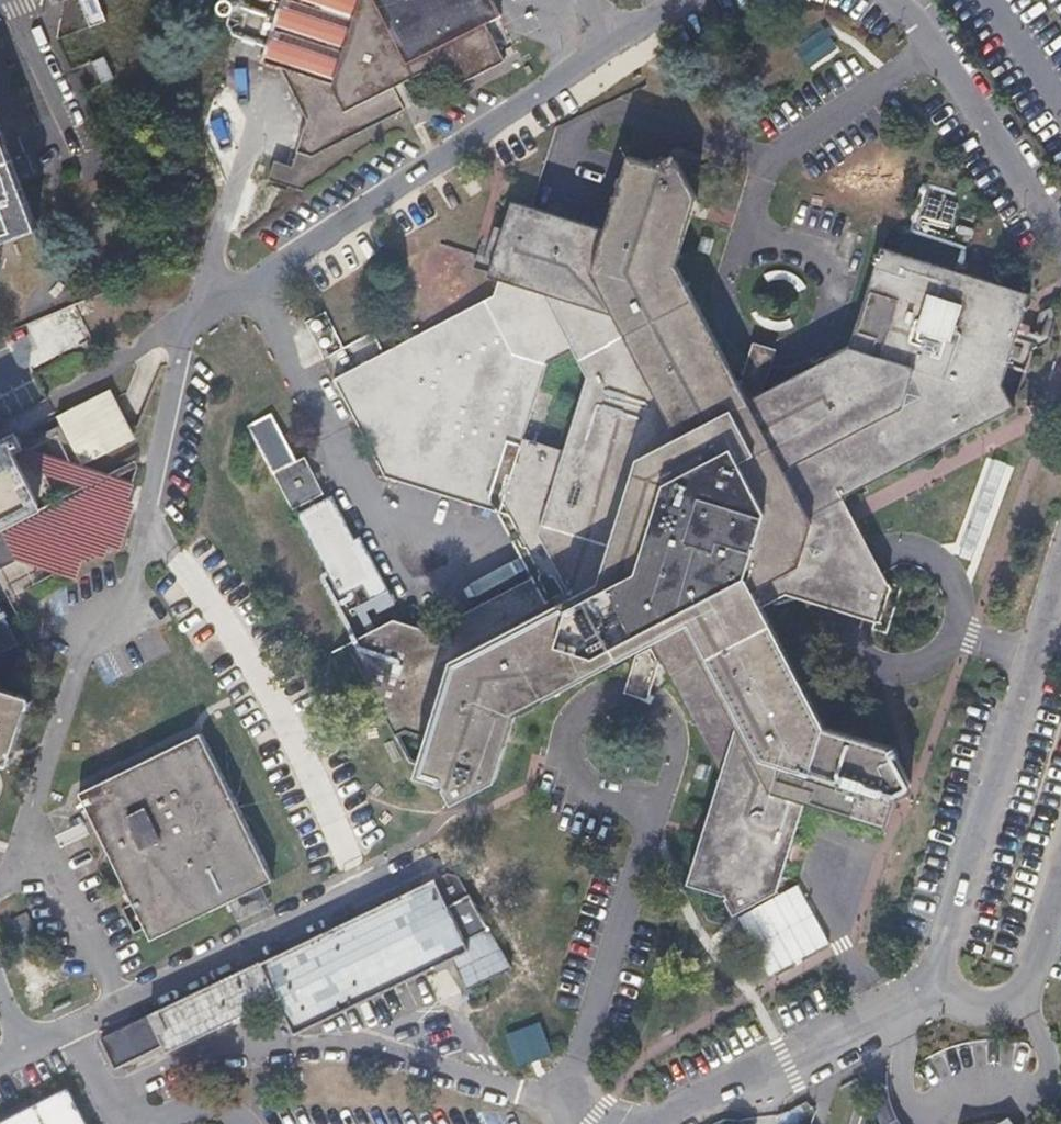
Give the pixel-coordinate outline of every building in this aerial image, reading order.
[(88,31),(104,25),(95,0),(76,0),(88,31)] [(492,0),(284,0),(264,55),(281,62),(295,121),(289,154),(315,157),(412,110),(400,84),(419,76),(460,85),(506,63),(487,25),(501,18),(492,0)] [(33,226),(0,139),(0,238),(33,226)] [(493,297),(334,380),(387,478),(402,483),(407,467),(446,479),(441,495),(496,513),(542,527),(539,536),(552,561),(548,580),(530,576),(531,580),(430,632),(392,622),(347,645),(394,737),(404,733),(427,740),(415,778),(442,787),(448,799),(459,803),(495,785),(517,716),(638,653),(653,645),(662,662),(722,777),(688,886),(725,897),(731,911),(740,913),(778,894),(805,805),(887,830),(895,803),(908,797),(911,784),(894,750),(824,727),(764,609),(787,597),(818,582),(824,564),(819,562),(826,541),(821,531),(825,529),(817,514),(844,500),(1015,411),(1003,387),(1032,296),(882,249),(850,349),(764,393),(749,401),(740,385),(678,266),(698,199),(681,163),(669,158),(657,165),(628,156),(605,231),(512,203),(503,230),(496,227),(492,237),(501,240),(489,277),(498,280),(493,297)] [(284,188),(286,168),(268,167),(266,187),(284,188)] [(958,218),(964,198),(925,186),(910,231),(969,250),(977,224),(958,218)] [(62,352),(91,338),(74,302),(0,333),(0,382),(33,366),(62,352)] [(749,401),(764,393),(778,351),(754,344),(740,385),(749,401)] [(103,385),(52,413),(79,462),(130,434),(103,385)] [(296,463),(271,414),(247,426),(272,475),(273,475),(296,463)] [(18,556),(60,567),(112,539),(122,501),(86,490),(63,502),(57,518),(36,513),(32,504),(39,501),(10,447),(22,440),(17,432),(0,441),(0,565),(18,556)] [(296,463),(273,475),(291,512),(323,496),(305,459),(296,463)] [(407,467),(402,483),(441,495),(446,479),(407,467)] [(880,569),(844,500),(817,514),(825,529),(821,531),(826,541),(819,562),(824,564),(818,582),(787,597),(817,606),(855,617),(856,573),(880,569)] [(542,527),(496,513),(530,576),(548,580),(552,561),(539,536),(542,527)] [(6,591),(31,585),(25,560),(0,566),(0,568),(6,591)] [(899,603),(880,569),(856,573),(855,617),(891,628),(899,603)] [(13,640),(0,614),(0,646),(13,640)] [(649,702),(662,662),(653,645),(638,653),(625,694),(637,698),(649,702)] [(13,748),(33,685),(0,675),(0,744),(13,748)] [(154,939),(213,909),(271,879),(199,733),(79,793),(154,939)] [(10,760),(13,748),(0,744),(0,757),(10,760)] [(467,988),(512,966),(489,927),(460,878),(446,872),(102,1037),(117,1067),(165,1044),(168,1050),(276,998),(292,1031),(452,954),(467,988)] [(767,961),(826,935),(812,904),(753,930),(767,961)] [(69,1088),(2,1123),(88,1123),(69,1088)]
